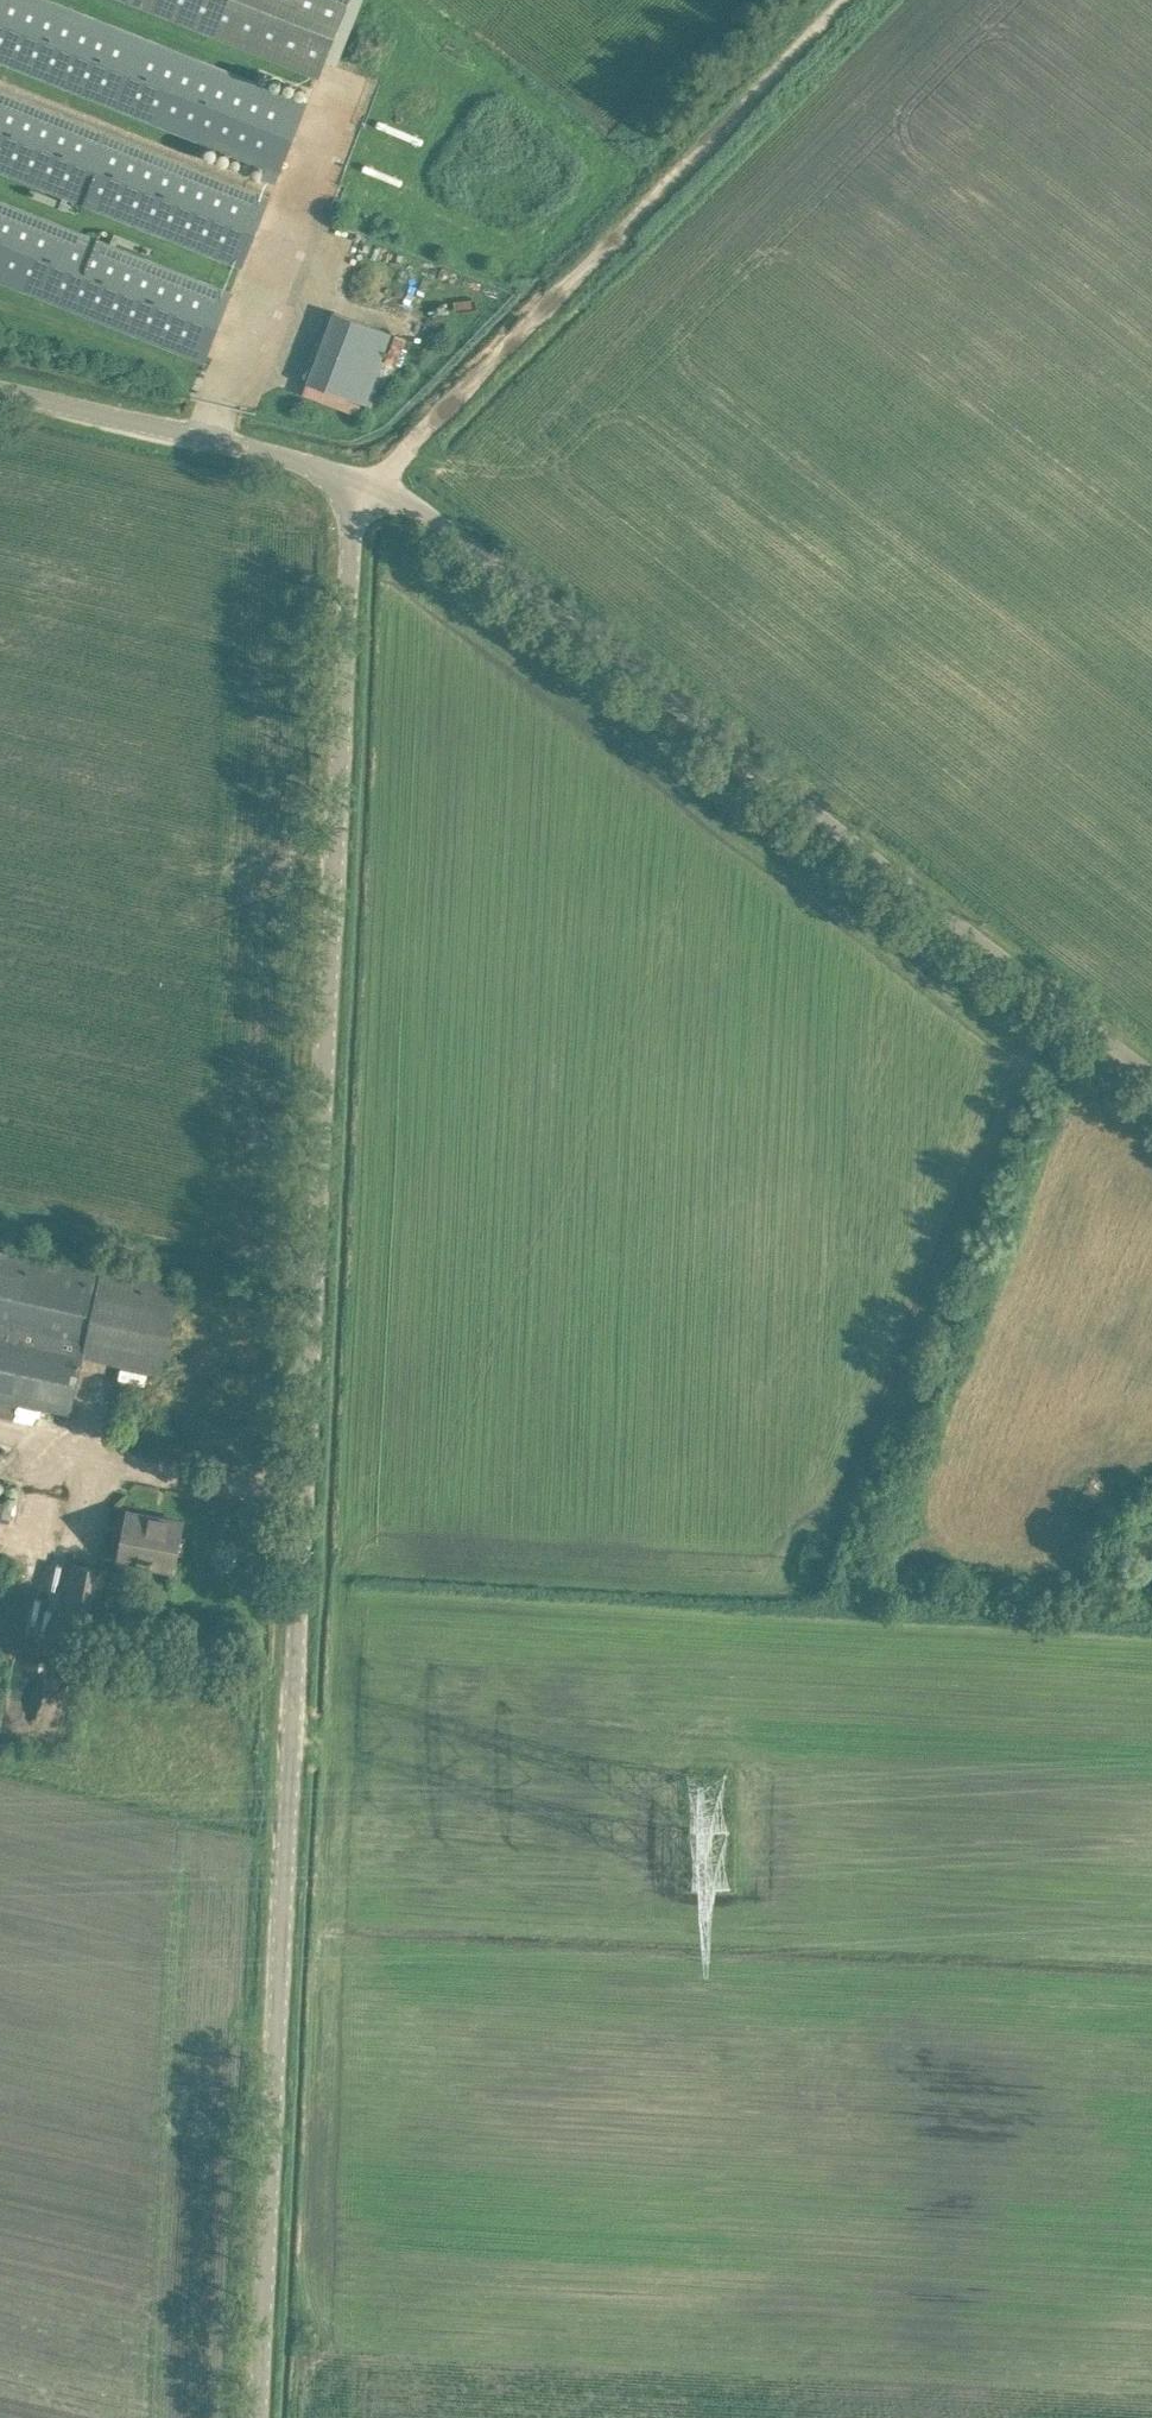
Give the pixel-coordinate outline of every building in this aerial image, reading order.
[(279,174),(307,104),(46,0),(0,0),(0,63),(279,174)] [(318,76),(348,0),(126,0),(318,76)] [(243,265),(270,199),(0,91),(0,168),(243,265)] [(204,361),(231,292),(0,200),(0,280),(204,361)] [(334,310),(307,382),(365,405),(392,332),(334,310)] [(0,1260),(0,1415),(13,1418),(17,1400),(70,1411),(83,1356),(161,1373),(165,1355),(169,1356),(170,1348),(166,1347),(178,1295),(99,1278),(98,1282),(0,1260)] [(128,1511),(119,1559),(174,1569),(183,1521),(128,1511)] [(64,1613),(72,1615),(95,1619),(104,1568),(72,1563),(64,1613)]
